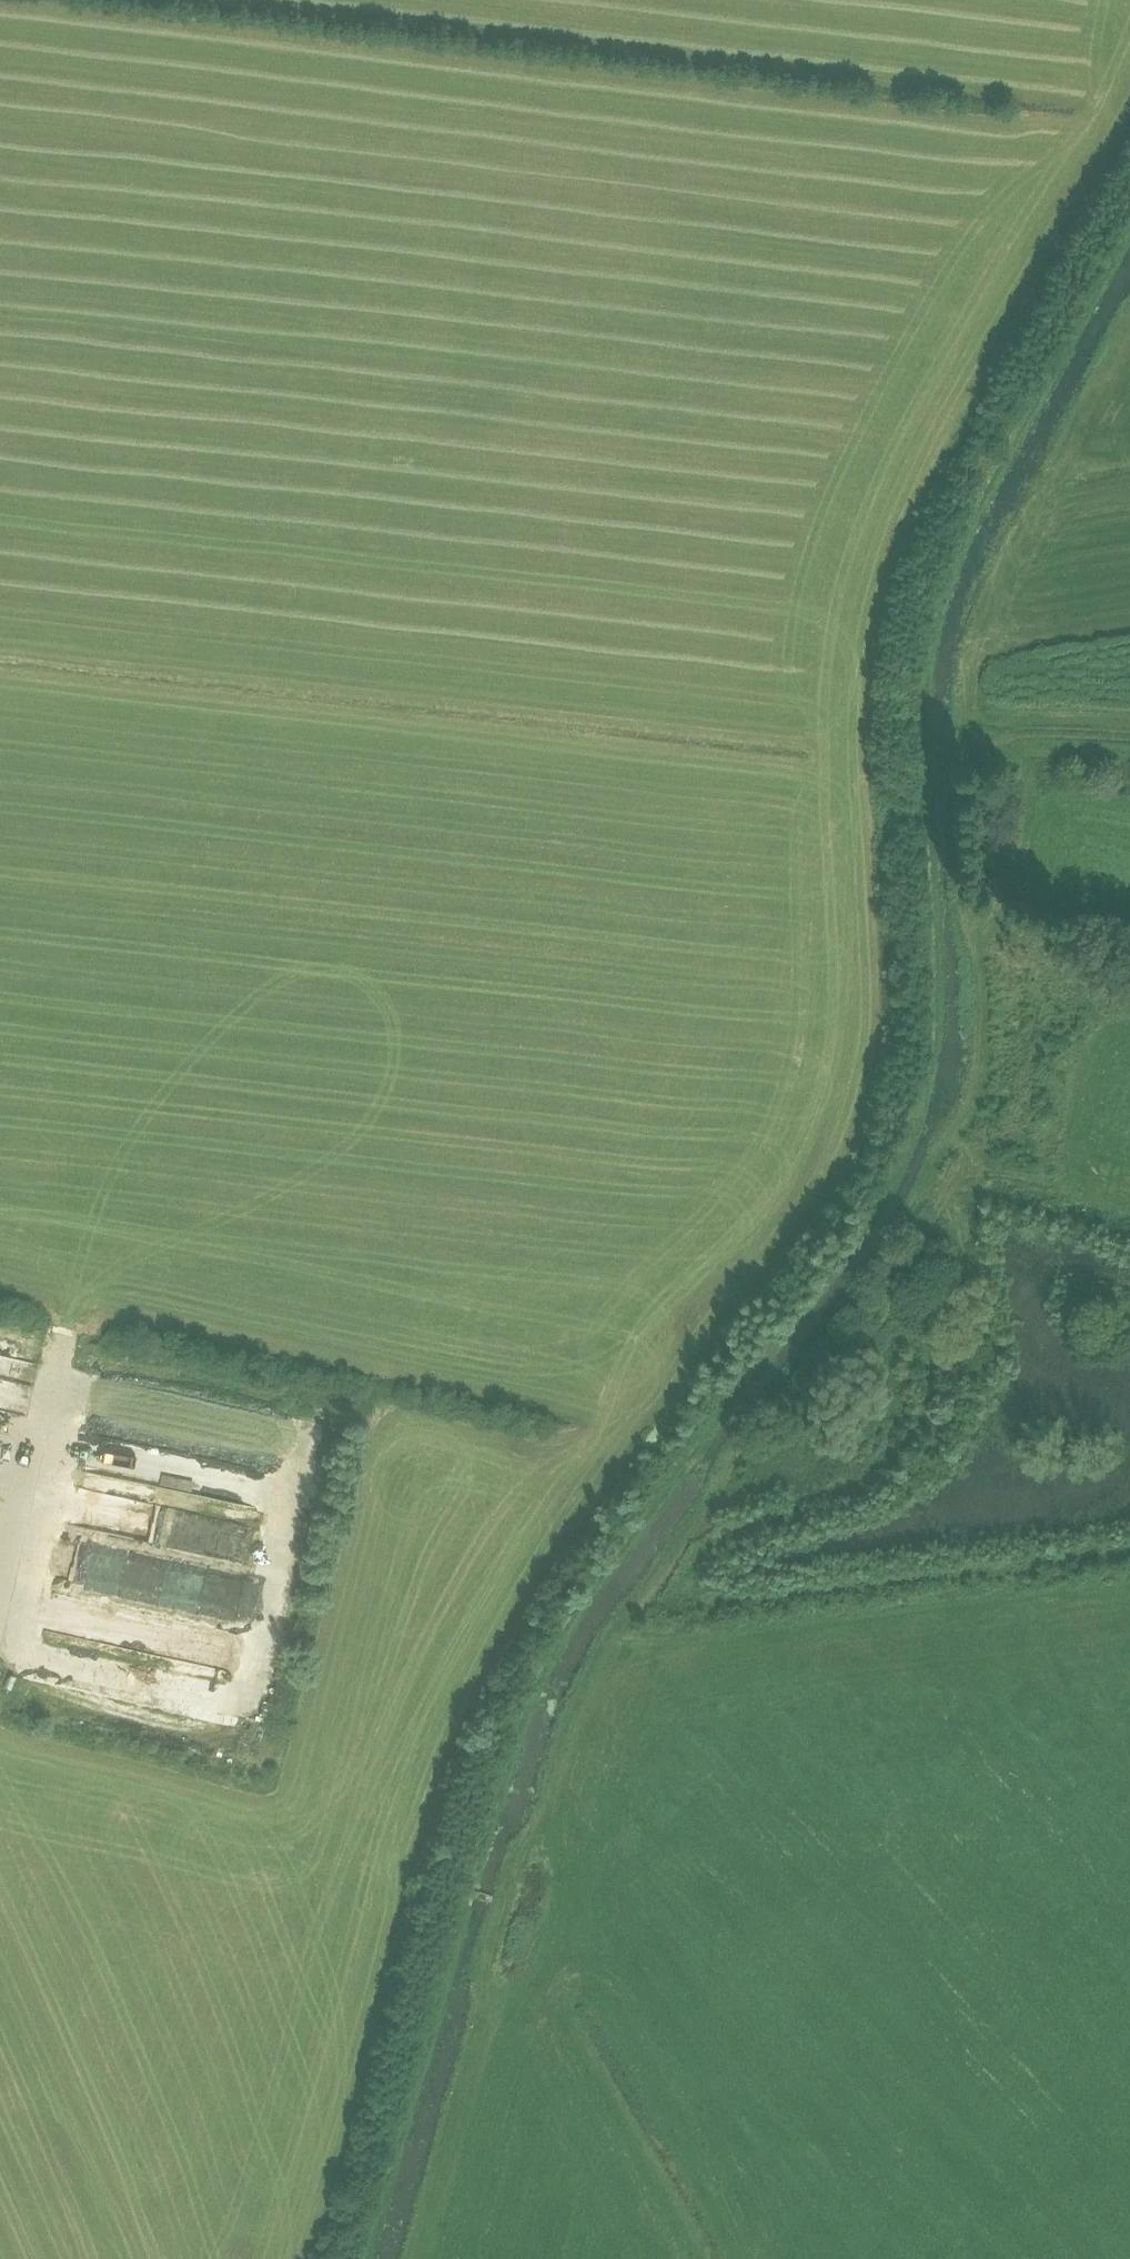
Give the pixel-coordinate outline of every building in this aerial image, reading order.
[(21,1402),(20,1381),(0,1381),(0,1403),(21,1402)] [(295,1466),(304,1423),(106,1383),(99,1418),(163,1431),(160,1447),(110,1438),(108,1451),(94,1448),(89,1473),(231,1501),(237,1466),(210,1461),(208,1472),(191,1468),(188,1485),(177,1482),(184,1444),(295,1466)] [(253,1529),(250,1536),(239,1533),(232,1555),(256,1562),(265,1533),(253,1529)]
